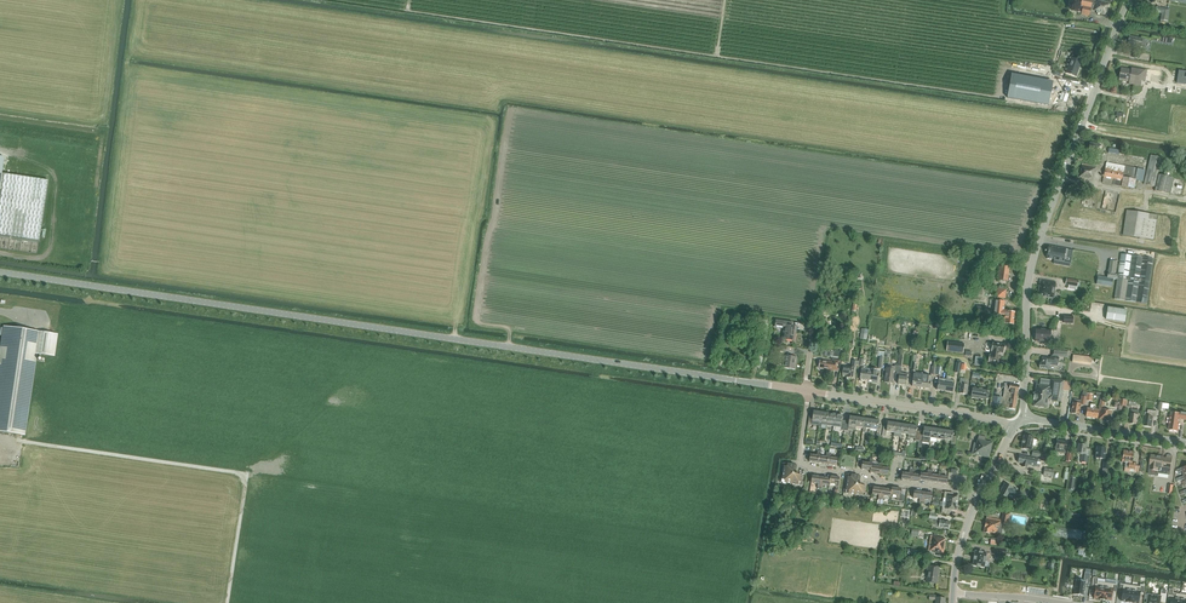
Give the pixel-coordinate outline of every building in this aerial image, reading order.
[(1081,6),(1083,6),(1081,14),(1090,16),(1091,8),(1094,9),(1093,10),(1097,11),(1097,13),(1106,15),(1108,10),(1110,2),(1102,0),(1097,0),(1096,1),(1093,0),(1082,0),(1081,6)] [(1157,7),(1156,12),(1161,13),(1160,19),(1166,20),(1168,9),(1157,7)] [(1129,36),(1127,44),(1140,47),(1140,46),(1145,47),(1147,40),(1142,39),(1129,36)] [(1077,68),(1080,61),(1072,58),(1066,72),(1076,76),(1079,69),(1077,68)] [(1145,81),(1147,70),(1131,68),(1131,69),(1121,68),(1119,80),(1128,81),(1128,83),(1141,85),(1142,80),(1145,81)] [(1147,69),(1147,70),(1145,81),(1161,84),(1163,72),(1147,69)] [(1177,83),(1185,84),(1185,72),(1179,71),(1177,83)] [(1050,105),(1052,87),(1040,85),(1041,79),(1017,76),(1015,94),(1009,93),(1008,99),(1050,105)] [(1088,149),(1098,151),(1100,144),(1090,142),(1088,149)] [(1144,184),(1155,187),(1162,158),(1150,155),(1144,184)] [(1106,162),(1102,182),(1121,186),(1123,177),(1136,179),(1136,180),(1144,182),(1146,170),(1106,162)] [(1080,176),(1089,178),(1090,176),(1094,177),(1096,166),(1082,163),(1080,176)] [(48,180),(2,173),(1,178),(0,183),(0,235),(39,241),(48,180)] [(1169,194),(1173,178),(1158,174),(1155,191),(1169,194)] [(1123,235),(1153,239),(1157,215),(1127,211),(1123,235)] [(1092,229),(1093,222),(1070,218),(1069,225),(1092,229)] [(1048,257),(1064,260),(1066,248),(1050,245),(1048,257)] [(1117,279),(1114,299),(1147,304),(1153,259),(1121,254),(1118,274),(1115,274),(1116,262),(1110,261),(1107,278),(1098,276),(1097,284),(1112,286),(1113,278),(1117,279)] [(1000,266),(998,280),(1007,281),(1008,267),(1000,266)] [(1041,279),(1038,295),(1054,298),(1054,297),(1055,297),(1056,291),(1055,291),(1056,282),(1041,279)] [(1072,289),(1077,289),(1078,281),(1066,279),(1065,284),(1067,284),(1066,287),(1072,288),(1072,289)] [(997,289),(996,297),(1005,298),(1006,290),(997,289)] [(1004,322),(1014,323),(1016,311),(1004,310),(1005,301),(996,300),(994,313),(1005,315),(1004,322)] [(1052,312),(1052,315),(1059,316),(1060,308),(1053,307),(1053,312),(1052,312)] [(1108,307),(1106,319),(1125,322),(1127,310),(1108,307)] [(1063,323),(1072,324),(1073,316),(1064,316),(1063,323)] [(777,319),(776,326),(784,327),(782,338),(795,340),(797,329),(788,327),(788,326),(792,327),(793,322),(777,319)] [(0,346),(0,432),(25,436),(38,354),(55,356),(58,334),(3,325),(0,346)] [(867,340),(868,330),(862,329),(860,339),(867,340)] [(1036,329),(1035,341),(1050,342),(1051,335),(1051,330),(1048,329),(1036,329)] [(948,342),(947,351),(963,353),(964,343),(948,342)] [(988,362),(998,363),(1000,352),(1003,353),(1005,345),(993,343),(991,351),(992,351),(991,354),(990,354),(988,362)] [(832,347),(822,346),(821,354),(839,357),(840,351),(835,350),(835,352),(831,351),(832,347)] [(783,367),(795,368),(797,357),(785,356),(783,367)] [(1039,364),(1039,366),(1040,367),(1040,368),(1049,369),(1050,365),(1058,366),(1059,357),(1051,356),(1051,358),(1042,357),(1041,363),(1040,363),(1039,364)] [(821,360),(820,367),(828,369),(828,370),(833,370),(834,367),(839,368),(840,360),(833,359),(832,361),(830,361),(821,360)] [(847,376),(855,377),(857,361),(853,360),(852,367),(848,367),(844,366),(843,374),(847,375),(847,376)] [(886,372),(885,382),(892,383),(894,374),(893,373),(893,371),(897,371),(898,366),(894,365),(894,367),(890,367),(890,369),(887,368),(886,372)] [(897,371),(896,378),(899,378),(898,384),(906,385),(908,373),(901,372),(902,365),(898,365),(898,366),(897,371)] [(869,380),(871,369),(862,367),(861,378),(869,380)] [(877,381),(878,381),(880,370),(871,369),(869,380),(872,380),(872,381),(873,382),(876,383),(877,382),(877,381)] [(914,373),(912,386),(921,387),(923,375),(914,373)] [(923,375),(921,387),(930,389),(932,376),(923,375)] [(939,378),(937,390),(945,391),(947,379),(939,378)] [(961,382),(960,393),(967,394),(969,385),(965,384),(966,379),(961,378),(960,382),(961,382)] [(947,379),(945,391),(953,392),(954,380),(947,379)] [(1035,400),(1034,405),(1047,407),(1048,399),(1061,401),(1063,391),(1063,390),(1064,382),(1064,381),(1064,380),(1051,379),(1050,385),(1037,384),(1036,395),(1035,395),(1034,400),(1035,400)] [(991,405),(1015,409),(1020,385),(1006,382),(1003,399),(1002,398),(1002,397),(993,395),(991,405)] [(987,389),(973,387),(971,397),(986,399),(986,398),(990,399),(991,394),(987,394),(987,389)] [(1073,402),(1071,413),(1079,414),(1081,404),(1081,401),(1074,399),(1074,403),(1073,402)] [(1120,399),(1119,410),(1126,411),(1126,406),(1127,401),(1128,400),(1120,399)] [(1098,419),(1107,420),(1107,419),(1111,420),(1111,419),(1110,419),(1112,411),(1103,409),(1105,401),(1101,400),(1098,419)] [(1087,409),(1086,416),(1097,418),(1099,410),(1095,410),(1095,405),(1091,404),(1090,409),(1087,409)] [(1131,409),(1129,423),(1137,425),(1139,410),(1131,409)] [(1146,415),(1144,425),(1151,426),(1153,417),(1156,418),(1157,411),(1148,410),(1148,413),(1145,412),(1145,415),(1146,415)] [(809,415),(808,425),(812,425),(812,424),(819,425),(821,412),(814,411),(813,416),(809,415)] [(819,425),(819,427),(821,428),(822,425),(826,425),(828,413),(821,412),(819,425)] [(1169,429),(1178,431),(1180,419),(1185,420),(1185,413),(1181,412),(1180,413),(1171,412),(1169,429)] [(828,413),(826,425),(834,426),(835,414),(828,413)] [(835,414),(834,426),(841,428),(840,430),(844,430),(846,421),(842,420),(843,415),(835,414)] [(846,421),(844,430),(848,431),(848,429),(855,430),(856,427),(857,417),(850,416),(849,421),(846,421)] [(857,417),(856,427),(863,428),(865,418),(857,417)] [(863,428),(863,432),(866,432),(866,428),(870,429),(872,419),(865,418),(863,428)] [(872,419),(870,429),(878,430),(877,435),(880,436),(882,426),(878,425),(879,420),(872,419)] [(884,426),(882,436),(886,436),(887,431),(894,432),(895,423),(888,422),(887,427),(884,426)] [(894,432),(893,436),(901,437),(901,433),(903,424),(895,423),(894,432)] [(903,424),(901,433),(908,434),(910,425),(903,424)] [(908,434),(908,437),(915,438),(915,441),(919,441),(920,431),(916,431),(917,426),(910,425),(908,434)] [(920,431),(919,441),(929,443),(930,437),(932,428),(924,427),(924,432),(920,431)] [(932,428),(930,437),(938,439),(939,429),(932,428)] [(938,439),(937,441),(940,442),(941,439),(945,440),(946,430),(939,429),(938,439)] [(946,430),(945,440),(952,441),(951,446),(955,446),(956,437),(953,436),(953,431),(946,430)] [(993,442),(985,440),(986,437),(979,435),(978,439),(977,439),(976,443),(974,442),(972,454),(989,458),(993,442)] [(1024,435),(1021,448),(1031,450),(1032,445),(1036,446),(1037,440),(1034,439),(1034,437),(1024,435)] [(1055,452),(1055,453),(1058,454),(1058,452),(1065,453),(1066,450),(1067,442),(1057,440),(1055,452)] [(1079,444),(1077,453),(1081,453),(1081,454),(1082,455),(1081,462),(1087,463),(1088,456),(1085,455),(1086,449),(1086,445),(1079,444)] [(1096,448),(1095,451),(1096,451),(1095,458),(1104,459),(1106,448),(1097,447),(1097,448),(1096,448)] [(1033,450),(1032,456),(1042,458),(1047,459),(1048,453),(1033,450)] [(1135,473),(1139,473),(1140,466),(1136,465),(1136,464),(1132,463),(1134,452),(1124,450),(1122,461),(1126,462),(1125,468),(1135,469),(1135,473)] [(810,454),(809,461),(818,463),(819,456),(820,451),(818,451),(817,455),(810,454)] [(819,456),(818,463),(827,464),(829,453),(827,452),(826,457),(819,456)] [(829,453),(827,464),(837,466),(838,458),(831,457),(831,454),(832,453),(829,453)] [(1150,465),(1149,469),(1158,471),(1158,473),(1170,474),(1171,468),(1173,456),(1167,455),(1167,458),(1163,457),(1164,456),(1151,454),(1150,464),(1150,465)] [(1023,463),(1022,466),(1027,467),(1028,464),(1036,466),(1038,459),(1019,455),(1018,462),(1023,463)] [(19,465),(19,457),(7,457),(6,464),(19,465)] [(863,462),(861,469),(870,470),(871,468),(872,465),(873,459),(870,459),(869,463),(863,462)] [(870,470),(870,473),(879,474),(881,462),(878,462),(878,466),(872,465),(871,468),(870,470)] [(881,462),(879,474),(888,475),(889,468),(883,467),(884,463),(881,462)] [(784,467),(783,473),(792,474),(792,473),(793,473),(793,470),(794,468),(794,466),(794,464),(785,463),(784,467)] [(1184,476),(1185,475),(1185,467),(1182,468),(1177,469),(1178,472),(1181,471),(1182,470),(1184,476)] [(1045,468),(1043,475),(1053,477),(1054,470),(1045,468)] [(902,472),(901,479),(910,481),(912,469),(910,469),(909,473),(902,472)] [(912,469),(910,481),(919,482),(920,480),(921,475),(914,474),(915,470),(912,469)] [(921,475),(920,480),(929,481),(930,470),(928,469),(927,474),(921,473),(921,475)] [(930,470),(929,481),(938,483),(939,475),(932,474),(933,470),(930,470)] [(939,475),(938,483),(947,484),(947,483),(948,477),(941,476),(942,471),(939,471),(939,472),(939,475)] [(783,479),(782,482),(791,483),(793,475),(792,475),(792,474),(783,473),(783,479)] [(793,475),(791,483),(801,485),(802,481),(802,475),(799,475),(798,474),(794,474),(794,475),(793,475)] [(848,478),(847,484),(855,485),(856,484),(857,484),(857,481),(857,479),(858,477),(858,475),(849,474),(848,478)] [(812,475),(811,483),(818,484),(817,488),(820,488),(821,477),(812,475)] [(830,478),(830,483),(836,484),(836,489),(838,489),(840,477),(831,476),(830,478)] [(821,477),(820,488),(822,489),(823,484),(829,485),(830,483),(830,478),(821,477)] [(1005,483),(999,494),(1007,498),(1006,499),(1012,502),(1015,497),(1014,496),(1017,490),(1013,488),(1005,483)] [(846,489),(846,493),(855,494),(856,486),(855,486),(855,485),(847,484),(846,489)] [(856,486),(855,494),(865,496),(865,492),(866,486),(862,485),(861,485),(858,485),(857,486),(856,486)] [(873,487),(872,494),(879,495),(878,499),(881,500),(882,488),(876,487),(873,487)] [(891,489),(891,494),(897,495),(897,500),(899,500),(901,488),(892,487),(891,489)] [(882,488),(881,500),(883,500),(884,496),(891,497),(891,494),(891,489),(882,488)] [(914,490),(913,498),(920,499),(919,503),(922,503),(923,492),(914,490)] [(953,492),(945,491),(944,497),(947,497),(946,502),(958,503),(959,496),(952,495),(953,492)] [(923,492),(922,503),(924,504),(925,499),(931,500),(932,500),(933,493),(923,492)] [(946,502),(946,506),(943,505),(942,511),(950,512),(950,509),(957,510),(958,503),(946,502)] [(986,517),(983,532),(990,533),(990,532),(995,533),(995,532),(999,533),(1001,523),(1008,525),(1010,513),(1003,512),(1002,520),(986,517)] [(935,519),(935,524),(936,526),(940,526),(939,527),(949,529),(951,522),(937,520),(935,519)] [(1052,535),(1081,539),(1082,530),(1053,527),(1052,535)] [(931,536),(929,551),(930,551),(930,554),(933,554),(933,551),(944,553),(946,542),(945,542),(945,538),(931,536)] [(991,538),(990,545),(1000,546),(1001,540),(998,540),(998,539),(991,538)] [(995,548),(994,554),(1006,556),(1006,549),(995,548)] [(973,565),(984,567),(987,552),(975,551),(973,565)] [(927,573),(926,582),(937,584),(938,577),(937,577),(937,575),(938,567),(927,566),(926,573),(927,573)] [(1076,580),(1074,594),(1083,596),(1085,585),(1089,586),(1091,573),(1085,573),(1084,581),(1076,580)] [(1093,577),(1092,588),(1096,589),(1094,598),(1099,599),(1103,600),(1104,590),(1105,583),(1097,582),(1098,578),(1093,577)] [(1104,590),(1103,600),(1106,600),(1111,601),(1112,591),(1116,592),(1117,585),(1105,583),(1104,590)] [(1120,584),(1119,591),(1123,592),(1121,601),(1126,602),(1130,602),(1132,586),(1120,584)] [(1130,602),(1133,602),(1134,602),(1138,602),(1139,594),(1143,595),(1145,585),(1140,584),(1140,587),(1132,586),(1130,602)] [(1168,600),(1172,600),(1171,602),(1180,602),(1181,594),(1173,593),(1174,589),(1170,589),(1168,600)] [(1147,602),(1160,602),(1161,602),(1165,602),(1167,591),(1162,590),(1161,596),(1148,594),(1147,602)]
